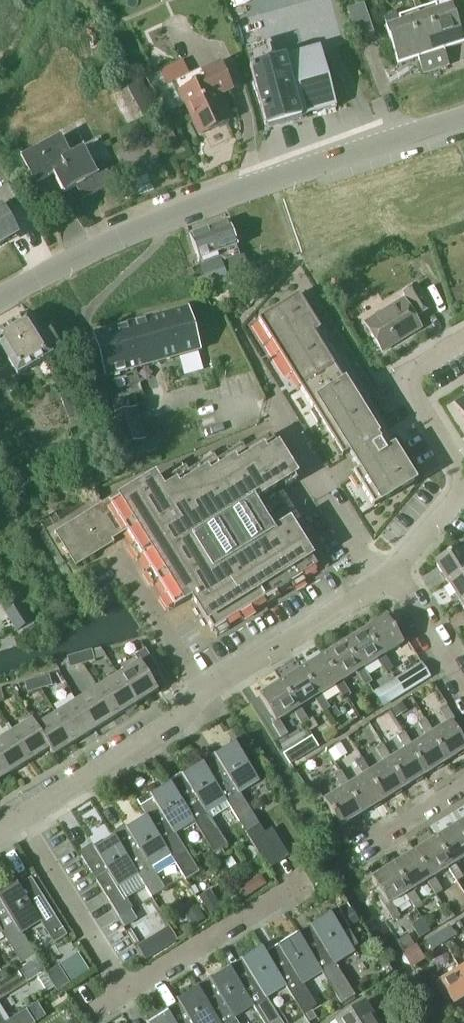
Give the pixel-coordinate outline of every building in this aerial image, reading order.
[(435,7),(416,13),(432,58),(419,62),(424,75),(449,66),(443,50),(463,43),(449,5),(436,9),(435,7)] [(418,58),(419,62),(432,58),(416,13),(399,19),(399,22),(385,27),(398,65),(418,58)] [(266,128),(336,108),(319,49),(249,68),(266,128)] [(217,97),(231,90),(219,66),(205,73),(204,69),(175,83),(200,135),(229,122),(217,97)] [(141,103),(139,108),(143,117),(157,110),(151,98),(141,103)] [(37,162),(26,168),(36,186),(49,213),(90,192),(91,194),(113,182),(103,161),(93,166),(84,148),(71,155),(67,147),(62,138),(32,153),(37,162)] [(17,233),(2,206),(0,207),(0,243),(17,233)] [(227,224),(208,231),(217,255),(235,249),(227,224)] [(208,231),(190,237),(198,262),(217,255),(208,231)] [(217,255),(198,262),(201,271),(220,264),(217,255)] [(248,274),(242,256),(227,261),(233,279),(248,274)] [(415,319),(430,310),(416,286),(402,295),(404,299),(364,324),(381,353),(421,329),(415,319)] [(450,291),(455,303),(463,299),(463,292),(462,286),(450,291)] [(319,331),(297,295),(257,320),(341,457),(349,452),(359,469),(352,474),(373,507),(413,482),(392,448),(384,453),(374,436),(375,434),(313,334),(319,331)] [(132,324),(94,335),(106,377),(133,370),(134,370),(200,351),(187,308),(132,324)] [(40,338),(26,315),(0,331),(0,348),(16,376),(50,356),(50,355),(59,349),(50,333),(40,338)] [(70,397),(60,400),(63,408),(73,404),(70,397)] [(115,413),(113,414),(123,446),(140,440),(130,409),(115,413)] [(294,476),(270,436),(244,452),(241,447),(216,463),(213,458),(187,474),(184,470),(158,486),(153,477),(110,504),(108,500),(55,533),(75,565),(112,542),(107,534),(122,526),(174,609),(191,598),(212,632),(316,568),(288,523),(271,534),(265,523),(273,518),(266,508),(258,513),(252,502),(294,476)] [(460,546),(434,562),(447,584),(463,573),(463,552),(460,546)] [(447,584),(460,605),(463,602),(463,573),(447,584)] [(32,622),(21,604),(5,614),(16,632),(32,622)] [(386,617),(365,631),(381,657),(377,660),(386,674),(393,669),(384,655),(403,644),(386,617)] [(363,668),(377,660),(381,657),(365,631),(344,643),(360,670),(356,673),(365,687),(372,682),(363,668)] [(341,682),(356,673),(360,670),(344,643),(323,657),(339,683),(335,686),(343,700),(350,695),(341,682)] [(79,654),(83,664),(95,661),(91,650),(79,654)] [(118,675),(136,704),(157,691),(148,677),(157,671),(144,650),(134,656),(138,663),(118,675)] [(71,668),(83,664),(79,654),(68,658),(71,668)] [(321,695),(335,686),(339,683),(323,657),(302,670),(318,697),(314,699),(323,713),(327,710),(329,709),(321,695)] [(394,679),(402,692),(427,678),(418,664),(394,679)] [(299,708),(314,699),(318,697),(302,670),(281,683),(297,709),(293,712),(302,726),(305,724),(308,722),(299,708)] [(49,675),(36,679),(39,690),(52,686),(49,675)] [(97,689),(115,717),(136,704),(118,675),(97,689)] [(36,679),(23,683),(26,694),(39,690),(36,679)] [(402,693),(402,692),(394,679),(375,691),(383,704),(402,693)] [(278,720),(293,712),(297,709),(281,683),(259,696),(275,722),(271,724),(280,739),(287,734),(278,720)] [(76,702),(94,730),(115,717),(97,689),(76,702)] [(55,715),(73,743),(94,730),(76,702),(55,715)] [(391,710),(396,718),(407,711),(402,703),(391,710)] [(327,710),(332,719),(333,720),(340,716),(334,706),(333,706),(329,709),(327,710)] [(446,762),(463,751),(463,743),(451,722),(454,720),(445,706),(438,710),(447,724),(433,733),(429,735),(446,762)] [(52,756),(73,743),(55,715),(35,727),(48,749),(52,756)] [(308,722),(305,724),(309,731),(317,727),(312,719),(308,722)] [(27,763),(48,749),(35,727),(31,720),(9,734),(27,763)] [(425,738),(411,746),(408,749),(424,775),(446,762),(429,735),(433,733),(424,720),(417,724),(425,738)] [(405,750),(390,759),(387,762),(403,788),(424,775),(408,749),(411,746),(403,733),(396,737),(405,750)] [(6,775),(27,763),(9,734),(0,740),(0,765),(6,775)] [(341,744),(328,751),(335,762),(347,754),(341,744)] [(383,764),(369,773),(366,775),(382,801),(403,788),(387,762),(390,759),(382,746),(375,750),(383,764)] [(223,798),(222,798),(228,806),(245,833),(258,825),(236,790),(255,778),(236,747),(216,760),(204,767),(214,783),(223,798)] [(282,756),(288,766),(299,760),(292,749),(282,756)] [(362,777),(348,786),(345,788),(361,814),(382,801),(366,775),(369,773),(361,759),(354,763),(362,777)] [(183,780),(172,787),(177,795),(182,803),(182,804),(191,818),(190,818),(213,854),(225,846),(209,820),(208,819),(228,806),(222,798),(223,798),(214,783),(204,767),(183,780)] [(340,828),(361,814),(345,788),(348,786),(340,773),(334,776),(342,790),(323,801),(340,828)] [(160,813),(148,821),(150,823),(149,823),(166,851),(172,862),(184,881),(197,872),(171,830),(190,818),(191,818),(182,804),(182,803),(177,795),(172,787),(151,800),(160,813)] [(153,874),(172,862),(166,851),(149,823),(148,821),(116,841),(126,857),(125,858),(134,871),(133,872),(149,898),(163,889),(153,874)] [(456,827),(463,841),(463,822),(456,827)] [(258,825),(245,833),(268,870),(288,857),(271,830),(264,834),(258,825)] [(463,858),(463,841),(456,827),(435,840),(451,866),(448,868),(456,882),(463,878),(454,864),(463,858)] [(433,877),(448,868),(451,866),(435,840),(414,853),(430,879),(426,881),(435,895),(442,891),(433,877)] [(115,883),(133,872),(134,871),(125,858),(126,857),(116,841),(83,862),(118,917),(131,909),(115,883)] [(412,890),(426,881),(430,879),(414,853),(393,866),(409,893),(405,895),(414,908),(421,904),(412,890)] [(390,904),(405,895),(409,893),(393,866),(371,880),(387,905),(384,907),(392,922),(399,918),(390,904)] [(0,899),(0,905),(1,907),(2,906),(17,931),(19,934),(40,921),(53,944),(66,937),(35,886),(31,880),(19,888),(0,899)] [(249,882),(237,890),(243,899),(255,891),(249,882)] [(197,905),(183,914),(191,928),(206,919),(197,905)] [(19,965),(33,957),(19,934),(17,931),(2,906),(1,907),(0,907),(0,935),(19,965)] [(342,915),(349,927),(357,921),(350,909),(342,915)] [(319,970),(340,1005),(355,996),(333,961),(357,946),(348,932),(343,935),(333,918),(312,931),(322,947),(310,954),(310,955),(319,970)] [(421,919),(411,925),(419,939),(430,932),(421,919)] [(175,941),(166,923),(151,931),(161,949),(175,941)] [(439,934),(444,943),(456,935),(451,927),(439,934)] [(432,950),(444,943),(439,934),(427,942),(432,950)] [(397,942),(403,952),(412,946),(406,936),(399,941),(397,942)] [(301,982),(319,970),(310,955),(310,954),(300,938),(268,958),(278,975),(277,975),(282,983),(281,983),(302,1016),(317,1008),(301,982)] [(281,983),(282,983),(277,975),(278,975),(268,958),(264,952),(243,965),(254,981),(242,989),(241,989),(250,1003),(262,1022),(275,1022),(279,1020),(263,995),(281,983)] [(88,972),(77,955),(60,965),(71,982),(88,972)] [(41,975),(33,962),(0,982),(0,1000),(41,975)] [(70,983),(59,966),(45,975),(54,989),(56,992),(70,983)] [(463,998),(463,977),(459,970),(439,983),(452,1005),(463,998)] [(250,1003),(241,989),(242,989),(231,972),(199,992),(209,1009),(218,1022),(236,1022),(231,1015),(250,1003)] [(169,1016),(174,1022),(218,1022),(209,1009),(199,992),(178,1005),(181,1009),(169,1016)] [(364,1003),(332,1022),(377,1022),(364,1003)] [(25,1010),(33,1022),(34,1022),(44,1017),(36,1004),(25,1010)] [(5,1022),(33,1022),(25,1010),(5,1022)]
